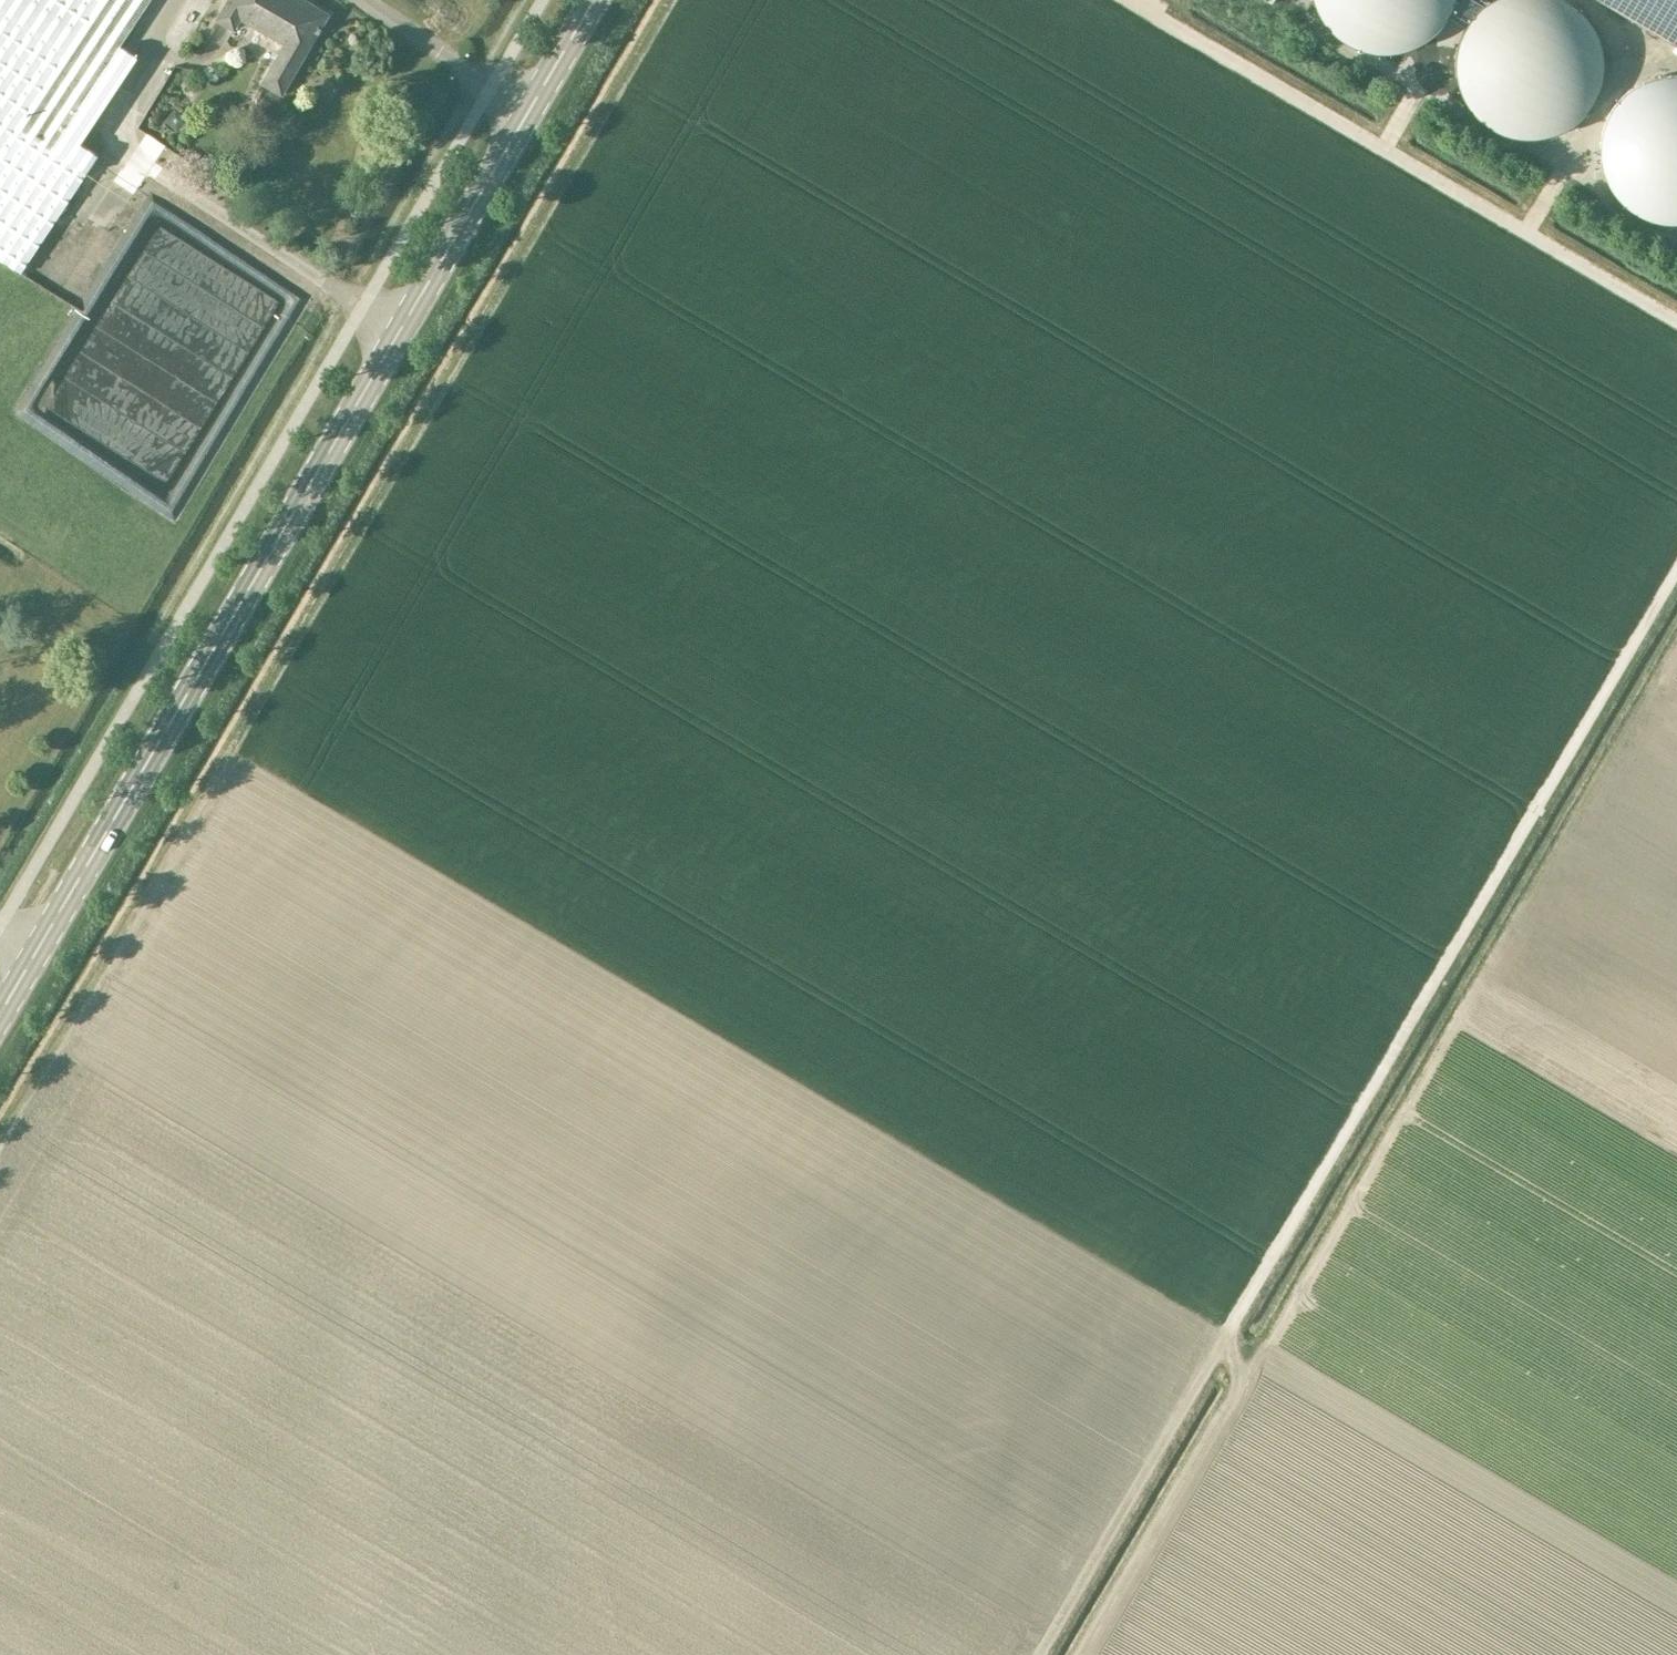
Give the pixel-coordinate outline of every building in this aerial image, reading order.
[(121,46),(151,0),(0,0),(0,260),(21,274),(100,156),(81,143),(138,57),(121,46)] [(263,83),(282,94),(328,14),(304,0),(228,0),(217,20),(234,30),(240,19),(285,44),(263,83)] [(1314,4),(1317,11),(1320,16),(1323,22),(1327,27),(1332,32),(1337,36),(1342,40),(1347,44),(1353,47),(1359,49),(1366,51),(1372,53),(1378,54),(1385,54),(1392,54),(1398,53),(1404,51),(1411,49),(1417,47),(1423,44),(1428,40),(1433,36),(1438,32),(1443,27),(1447,22),(1450,16),(1452,13),(1453,11),(1456,4),(1457,0),(1313,0),(1314,4)] [(1605,64),(1605,58),(1604,51),(1603,45),(1601,39),(1598,33),(1595,27),(1592,22),(1588,16),(1584,12),(1579,7),(1574,3),(1569,0),(1493,0),(1488,3),(1484,6),(1483,7),(1478,12),(1473,16),(1469,22),(1469,23),(1466,27),(1463,33),(1460,39),(1458,45),(1457,51),(1456,58),(1456,64),(1456,71),(1457,77),(1458,84),(1460,90),(1463,96),(1466,102),(1469,107),(1473,113),(1478,117),(1483,122),(1488,126),(1493,129),(1499,132),(1505,135),(1511,137),(1518,138),(1524,139),(1531,139),(1537,139),(1544,138),(1550,137),(1556,135),(1562,132),(1568,129),(1574,126),(1579,122),(1584,117),(1588,112),(1592,107),(1595,102),(1598,96),(1601,90),(1603,84),(1604,77),(1605,71),(1605,64)] [(1676,47),(1676,0),(1601,0),(1676,47)] [(1675,75),(1668,76),(1662,76),(1656,78),(1649,80),(1643,82),(1638,85),(1632,89),(1627,93),(1622,97),(1618,102),(1614,107),(1610,112),(1607,118),(1605,124),(1603,130),(1602,137),(1601,143),(1600,150),(1601,156),(1602,163),(1603,169),(1605,175),(1607,181),(1610,187),(1614,192),(1618,197),(1622,202),(1627,207),(1632,211),(1638,214),(1643,217),(1649,220),(1656,221),(1662,223),(1668,224),(1675,224),(1676,224),(1676,75),(1675,75)]
